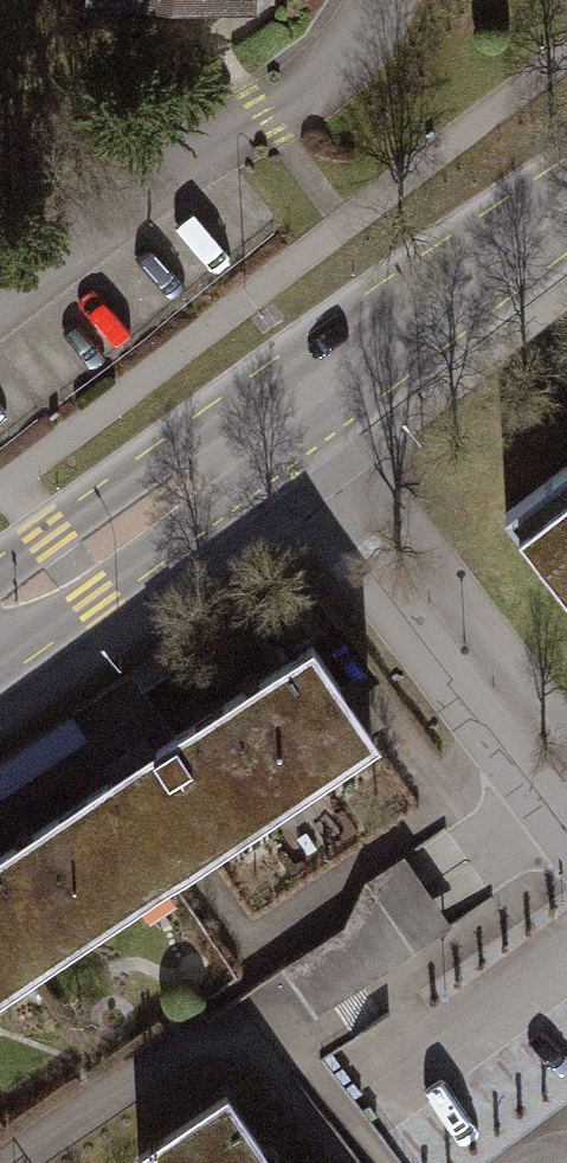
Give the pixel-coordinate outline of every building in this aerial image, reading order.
[(334,20),(334,0),(131,0),(132,24),(334,20)] [(507,512),(566,589),(566,465),(507,512)] [(308,655),(21,848),(80,935),(362,735),(308,655)] [(21,848),(0,863),(0,990),(80,935),(21,848)] [(318,1006),(460,918),(425,863),(284,951),(318,1006)] [(233,1100),(139,1162),(276,1162),(233,1100)]
